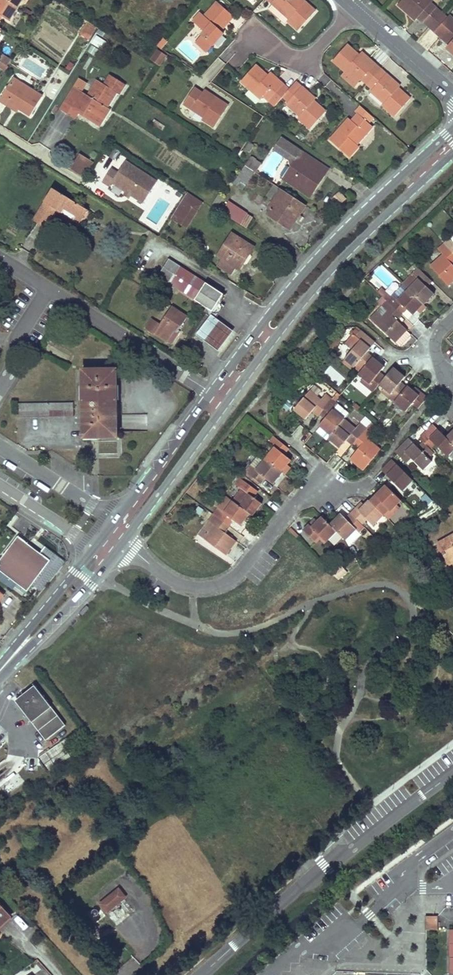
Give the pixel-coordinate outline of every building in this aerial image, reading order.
[(1,15),(10,20),(18,8),(6,0),(0,0),(0,14),(1,15)] [(18,8),(24,0),(6,0),(18,8)] [(192,19),(203,29),(200,33),(212,44),(223,31),(220,29),(233,14),(216,0),(204,14),(199,11),(192,19)] [(282,10),(277,16),(283,23),(287,19),(297,29),(314,9),(304,0),(270,0),(282,10)] [(441,11),(430,1),(431,0),(399,0),(397,2),(414,18),(416,15),(422,21),(423,20),(429,24),(441,11)] [(429,24),(448,42),(446,45),(452,52),(452,17),(449,13),(446,16),(441,11),(429,24)] [(88,39),(96,26),(87,20),(79,32),(88,39)] [(212,44),(200,33),(193,40),(205,51),(212,44)] [(100,48),(105,40),(96,34),(91,42),(100,48)] [(346,42),(332,58),(343,68),(356,81),(360,77),(366,82),(379,67),(360,50),(358,53),(346,42)] [(158,64),(165,53),(157,47),(149,58),(158,64)] [(6,65),(9,61),(1,55),(0,57),(0,61),(6,65)] [(255,63),(240,79),(260,97),(263,94),(274,104),(282,95),(289,87),(269,70),(266,73),(255,63)] [(379,67),(366,82),(372,87),(370,89),(382,101),(381,102),(394,114),(409,97),(397,86),(399,84),(379,67)] [(343,68),(340,73),(353,84),(356,81),(343,68)] [(78,110),(95,121),(100,114),(103,116),(109,108),(106,106),(116,90),(120,92),(127,82),(111,73),(105,83),(98,79),(88,94),(74,85),(60,108),(67,112),(71,106),(78,110)] [(0,96),(0,99),(6,103),(8,100),(18,106),(30,113),(42,94),(13,75),(0,96)] [(289,87),(282,95),(287,100),(285,102),(299,114),(297,116),(309,127),(325,109),(313,99),(315,97),(295,79),(289,87)] [(194,85),(183,101),(203,115),(201,117),(213,126),(228,103),(204,87),(202,90),(194,85)] [(8,100),(6,103),(16,109),(18,106),(8,100)] [(370,113),(358,103),(354,108),(357,111),(350,118),(348,116),(329,137),(348,155),(358,144),(355,142),(372,124),(365,119),(370,113)] [(71,106),(67,112),(74,116),(78,110),(71,106)] [(100,114),(95,121),(99,123),(103,116),(100,114)] [(287,159),(296,146),(282,136),(273,149),(287,159)] [(249,140),(244,147),(249,151),(254,143),(249,140)] [(282,176),(310,195),(325,174),(312,165),(316,159),(296,146),(287,159),(292,162),(282,176)] [(80,151),(71,167),(82,174),(92,158),(80,151)] [(244,164),(254,170),(256,171),(261,163),(250,156),(244,164)] [(110,166),(102,179),(109,184),(111,180),(126,190),(130,192),(143,201),(157,179),(125,159),(117,171),(110,166)] [(312,165),(325,174),(329,168),(316,159),(312,165)] [(244,164),(234,181),(243,187),(254,170),(244,164)] [(270,207),(267,212),(290,227),(306,203),(279,186),(267,206),(270,207)] [(52,187),(32,217),(45,226),(56,208),(59,203),(64,207),(77,215),(84,206),(52,187)] [(341,204),(347,198),(340,190),(334,195),(341,204)] [(218,192),(211,203),(215,205),(223,195),(218,192)] [(182,198),(170,216),(186,226),(198,209),(182,198)] [(228,198),(221,209),(246,225),(252,216),(245,211),(247,210),(228,198)] [(77,215),(74,219),(79,222),(88,208),(84,206),(77,215)] [(236,234),(217,263),(230,272),(234,266),(237,261),(241,264),(253,245),(236,234)] [(444,243),(452,254),(452,242),(449,239),(444,243)] [(438,248),(443,254),(430,265),(448,285),(452,281),(452,265),(452,263),(449,260),(452,257),(452,254),(444,243),(438,248)] [(168,257),(157,273),(167,280),(164,285),(173,291),(177,286),(206,305),(203,308),(211,313),(214,315),(222,303),(217,300),(222,291),(168,257)] [(419,268),(413,274),(419,280),(409,290),(424,304),(425,305),(434,294),(428,288),(425,284),(430,279),(419,268)] [(413,274),(403,284),(409,290),(419,280),(413,274)] [(430,279),(425,284),(428,288),(433,282),(430,279)] [(393,296),(387,301),(399,312),(404,307),(407,309),(413,315),(417,311),(424,304),(409,290),(398,300),(393,296)] [(399,312),(387,301),(382,307),(387,311),(376,323),(395,343),(396,342),(401,347),(411,336),(406,332),(407,330),(397,321),(394,318),(400,313),(399,312)] [(424,304),(417,311),(421,314),(427,307),(425,305),(424,304)] [(159,324),(146,316),(140,327),(152,334),(154,331),(167,340),(174,329),(176,330),(178,327),(186,314),(171,305),(159,324)] [(211,313),(197,333),(217,349),(231,330),(214,315),(211,313)] [(400,313),(394,318),(397,321),(403,315),(402,315),(400,313)] [(174,329),(167,340),(171,342),(180,328),(178,327),(176,330),(174,329)] [(360,329),(355,336),(360,340),(356,346),(345,359),(354,367),(357,364),(363,369),(372,357),(373,357),(367,351),(375,342),(360,329)] [(355,336),(350,342),(356,346),(360,340),(355,336)] [(363,369),(358,374),(363,378),(370,384),(367,387),(373,392),(379,384),(383,380),(377,375),(380,372),(383,367),(372,357),(363,369)] [(383,380),(379,384),(384,388),(391,394),(388,397),(393,402),(404,390),(398,385),(401,382),(406,376),(394,366),(385,377),(383,380)] [(82,367),(82,435),(95,435),(117,434),(116,368),(82,367)] [(363,378),(360,381),(367,387),(370,384),(363,378)] [(404,390),(393,402),(405,412),(411,405),(416,409),(427,397),(421,392),(419,395),(412,389),(407,385),(406,387),(404,390)] [(384,388),(381,391),(388,397),(391,394),(384,388)] [(310,390),(294,410),(305,419),(312,412),(314,409),(320,413),(321,411),(332,399),(326,394),(321,399),(310,390)] [(332,399),(321,411),(326,416),(324,418),(319,425),(323,429),(330,436),(344,419),(333,409),(337,404),(332,399)] [(17,401),(17,415),(72,415),(72,401),(17,401)] [(370,429),(375,423),(365,415),(360,421),(370,429)] [(330,436),(328,439),(339,448),(347,440),(348,438),(354,442),(355,441),(366,428),(360,423),(355,428),(344,419),(330,436)] [(420,437),(424,441),(426,443),(430,439),(435,444),(448,456),(452,450),(452,443),(446,436),(433,423),(420,437)] [(366,428),(355,441),(360,445),(358,448),(349,459),(363,470),(380,449),(367,438),(371,432),(366,428)] [(323,429),(321,432),(328,439),(330,436),(323,429)] [(274,446),(265,458),(281,471),(286,464),(290,459),(284,453),(281,451),(285,446),(273,436),(268,441),(274,446)] [(409,437),(395,451),(397,454),(401,457),(406,453),(411,458),(423,469),(432,460),(429,457),(434,452),(431,448),(426,443),(424,441),(419,446),(409,437)] [(430,439),(426,443),(431,448),(435,444),(430,439)] [(406,453),(401,457),(406,463),(411,458),(406,453)] [(250,465),(245,471),(258,481),(262,475),(264,477),(272,484),(282,472),(281,471),(265,458),(256,469),(250,465)] [(392,459),(381,470),(402,490),(413,480),(392,459)] [(286,464),(281,471),(282,472),(285,474),(290,467),(286,464)] [(241,489),(233,500),(249,513),(252,515),(261,503),(254,497),(250,495),(254,489),(239,478),(235,484),(241,489)] [(386,484),(375,495),(379,500),(382,502),(377,507),(383,514),(388,519),(393,514),(390,510),(396,504),(401,500),(386,484)] [(355,507),(349,512),(353,515),(361,523),(366,519),(373,524),(383,514),(377,507),(374,505),(368,499),(364,504),(357,510),(355,507)] [(218,508),(213,514),(226,524),(230,518),(233,520),(244,520),(249,513),(233,500),(224,512),(218,508)] [(361,501),(355,507),(357,510),(364,504),(361,501)] [(396,504),(390,510),(393,514),(399,508),(396,504)] [(249,513),(244,520),(247,522),(252,515),(249,513)] [(340,513),(329,524),(336,531),(345,540),(349,535),(356,529),(359,531),(363,526),(361,523),(353,515),(348,520),(344,517),(340,513)] [(213,514),(208,521),(214,525),(204,539),(226,555),(236,540),(226,532),(222,529),(227,524),(226,524),(213,514)] [(308,524),(303,529),(313,540),(319,535),(326,541),(336,531),(329,524),(321,516),(316,520),(311,525),(308,524)] [(208,521),(198,534),(204,539),(214,525),(208,521)] [(356,529),(349,535),(352,538),(359,531),(356,529)] [(26,588),(49,558),(17,533),(0,555),(0,569),(5,573),(15,580),(26,588)] [(439,542),(448,560),(452,558),(452,535),(439,542)] [(338,579),(348,572),(343,565),(333,572),(338,579)] [(15,580),(5,573),(3,576),(12,583),(15,580)] [(35,685),(17,699),(45,737),(64,723),(35,685)] [(125,896),(119,889),(102,903),(107,911),(125,896)] [(437,913),(425,913),(425,928),(437,928),(437,913)]
